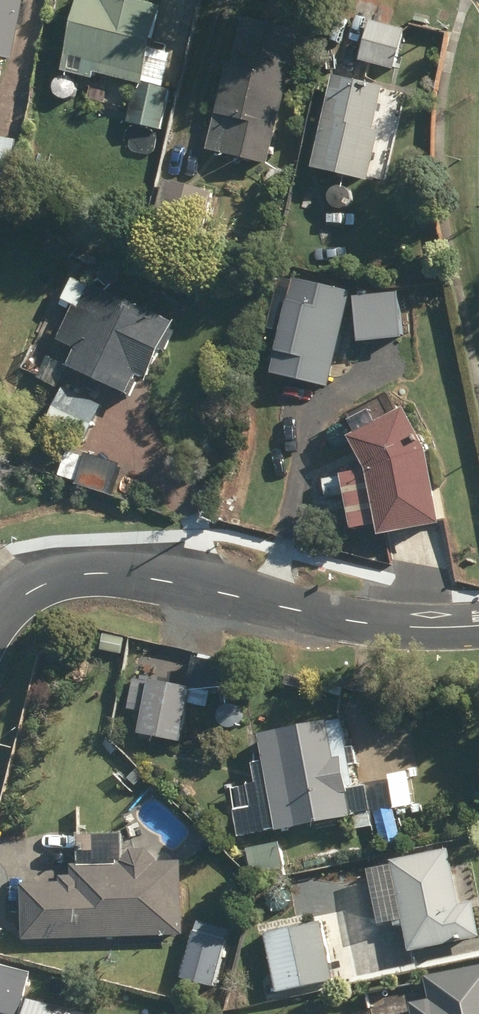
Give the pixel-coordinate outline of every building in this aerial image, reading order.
[(18,60),(30,0),(0,0),(0,56),(18,60)] [(157,49),(167,7),(143,1),(143,0),(88,0),(70,71),(100,78),(101,74),(141,84),(131,122),(164,130),(174,91),(166,89),(175,54),(157,49)] [(233,66),(212,150),(271,165),(305,32),(251,18),(238,68),(233,66)] [(365,61),(398,71),(410,32),(376,22),(365,61)] [(60,99),(64,98),(67,96),(70,93),(72,90),(72,86),(71,82),(69,79),(66,76),(62,75),(58,75),(55,77),(52,79),(50,82),(49,86),(49,90),(50,93),(53,96),(56,98),(60,99)] [(340,77),(319,170),(373,181),(384,132),(379,131),(388,91),(366,86),(366,83),(340,77)] [(13,183),(19,141),(0,138),(0,181),(13,183)] [(168,181),(158,220),(206,232),(216,193),(168,181)] [(341,206),(345,205),(348,203),(351,200),(353,197),(353,193),(352,189),(350,186),(347,183),(343,182),(339,182),(335,184),(333,186),(330,189),(330,193),(330,197),(331,200),(334,203),(337,205),(341,206)] [(266,370),(325,384),(348,289),(290,275),(266,370)] [(63,343),(83,352),(76,367),(134,395),(144,375),(155,380),(181,324),(98,284),(95,288),(79,280),(69,301),(81,307),(63,343)] [(401,335),(396,290),(351,295),(356,340),(401,335)] [(54,352),(46,370),(65,378),(73,360),(54,352)] [(69,389),(50,427),(87,445),(106,407),(69,389)] [(356,416),(367,436),(362,438),(377,467),(378,471),(349,477),(359,529),(389,523),(392,537),(453,525),(438,450),(416,410),(406,415),(395,394),(356,416)] [(92,455),(81,485),(113,497),(124,466),(92,455)] [(344,478),(323,482),(326,499),(347,495),(344,478)] [(196,688),(216,680),(214,673),(212,668),(191,677),(196,688)] [(218,680),(221,696),(238,693),(234,677),(218,680)] [(134,687),(127,722),(147,726),(145,735),(185,743),(195,689),(155,681),(153,691),(134,687)] [(349,722),(268,737),(273,764),(261,766),(273,831),(284,829),(285,833),(356,820),(359,832),(378,828),(370,786),(361,788),(349,722)] [(248,807),(255,808),(259,803),(257,797),(251,796),(246,800),(248,807)] [(286,844),(251,851),(256,876),(290,869),(286,844)] [(58,874),(58,881),(20,882),(22,938),(183,933),(181,859),(155,860),(155,857),(144,847),(129,848),(119,858),(119,861),(70,863),(70,873),(58,874)] [(411,925),(417,953),(478,940),(478,903),(467,906),(455,850),(398,862),(409,918),(411,925)] [(409,918),(400,920),(402,927),(411,925),(409,918)] [(326,923),(270,936),(283,994),(339,982),(326,923)] [(432,978),(439,1013),(478,1013),(478,969),(432,978)] [(308,1001),(309,1013),(320,1013),(322,1013),(320,1000),(308,1001)]
